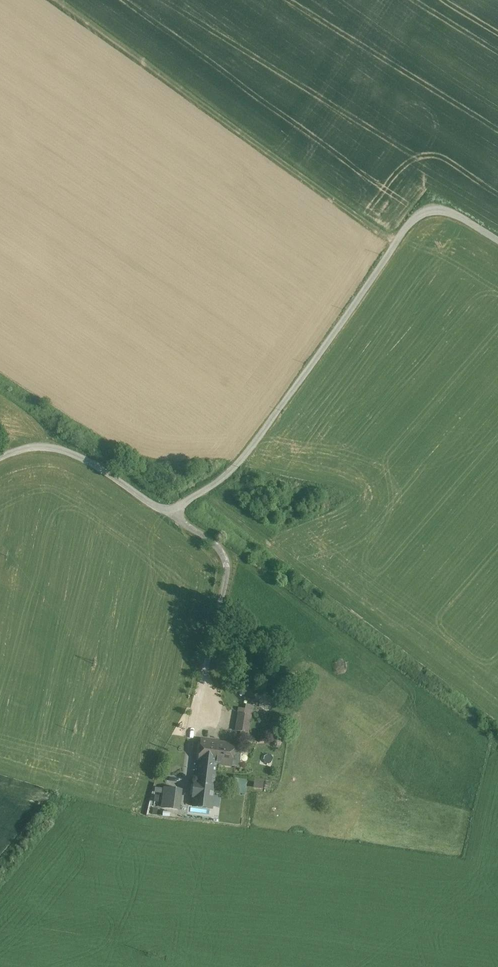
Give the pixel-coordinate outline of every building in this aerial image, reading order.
[(251,716),(238,714),(236,731),(248,733),(251,716)] [(233,746),(201,741),(199,762),(199,767),(216,769),(216,764),(239,767),(241,747),(233,746)] [(216,769),(199,767),(197,778),(214,780),(216,769)] [(214,780),(197,778),(194,806),(211,809),(214,780)] [(237,793),(247,793),(247,778),(237,778),(237,793)] [(173,790),(165,789),(164,801),(172,802),(173,790)] [(172,802),(164,801),(163,808),(171,809),(172,802)]
